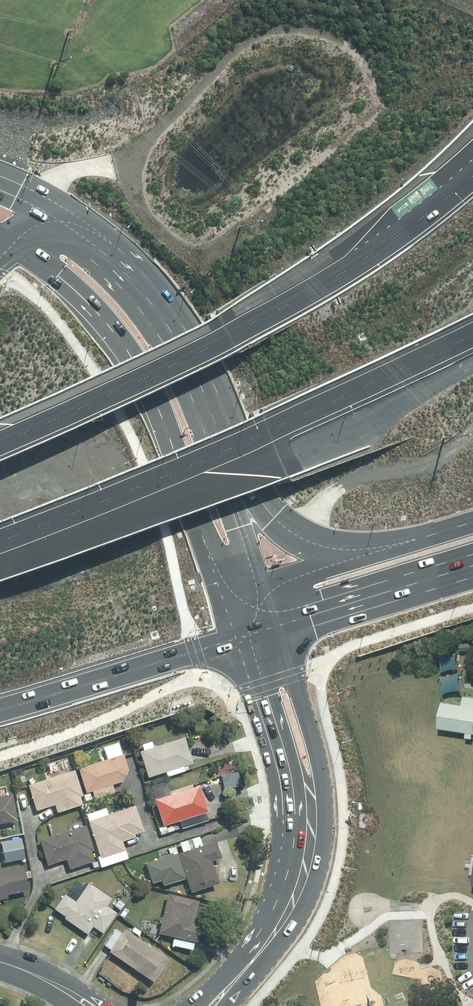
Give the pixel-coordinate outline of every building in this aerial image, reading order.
[(440,670),(439,676),(445,672),(452,671),(459,671),(457,664),(456,657),(457,651),(452,654),(447,655),(441,656),(437,656),(440,663),(440,670)] [(442,689),(441,697),(448,695),(455,693),(462,693),(460,685),(459,679),(460,672),(452,676),(445,677),(439,676),(441,682),(442,689)] [(462,705),(440,702),(435,730),(466,735),(465,739),(471,740),(472,736),(472,700),(463,698),(462,705)] [(186,735),(155,745),(153,739),(139,743),(141,749),(149,777),(166,771),(168,776),(189,769),(188,765),(194,763),(186,735)] [(108,757),(79,767),(88,792),(93,790),(96,800),(116,793),(113,782),(132,776),(119,740),(103,745),(108,757)] [(76,769),(29,783),(38,809),(56,804),(58,812),(84,804),(81,796),(84,795),(76,769)] [(163,836),(184,829),(208,820),(206,812),(211,810),(202,784),(157,799),(163,817),(157,819),(163,836)] [(0,795),(0,823),(19,819),(14,793),(0,795)] [(107,806),(86,813),(103,865),(129,857),(124,841),(137,837),(136,834),(146,831),(137,803),(109,812),(107,806)] [(88,824),(41,839),(49,864),(67,858),(70,868),(96,860),(92,850),(96,849),(88,824)] [(23,837),(2,841),(6,861),(26,858),(23,837)] [(179,852),(188,878),(192,891),(219,882),(212,860),(222,857),(217,840),(179,852)] [(188,878),(179,852),(175,853),(174,851),(158,856),(158,858),(147,862),(153,882),(162,880),(164,885),(188,878)] [(0,870),(0,899),(9,897),(9,893),(30,889),(25,865),(0,870)] [(65,893),(55,908),(66,916),(65,917),(89,933),(94,926),(104,932),(118,912),(108,905),(113,897),(90,882),(77,901),(65,893)] [(160,932),(175,936),(173,947),(193,951),(196,940),(197,941),(202,921),(196,919),(201,899),(169,892),(160,932)] [(134,926),(132,930),(127,927),(124,931),(117,927),(104,946),(156,979),(172,955),(138,934),(141,930),(134,926)]
